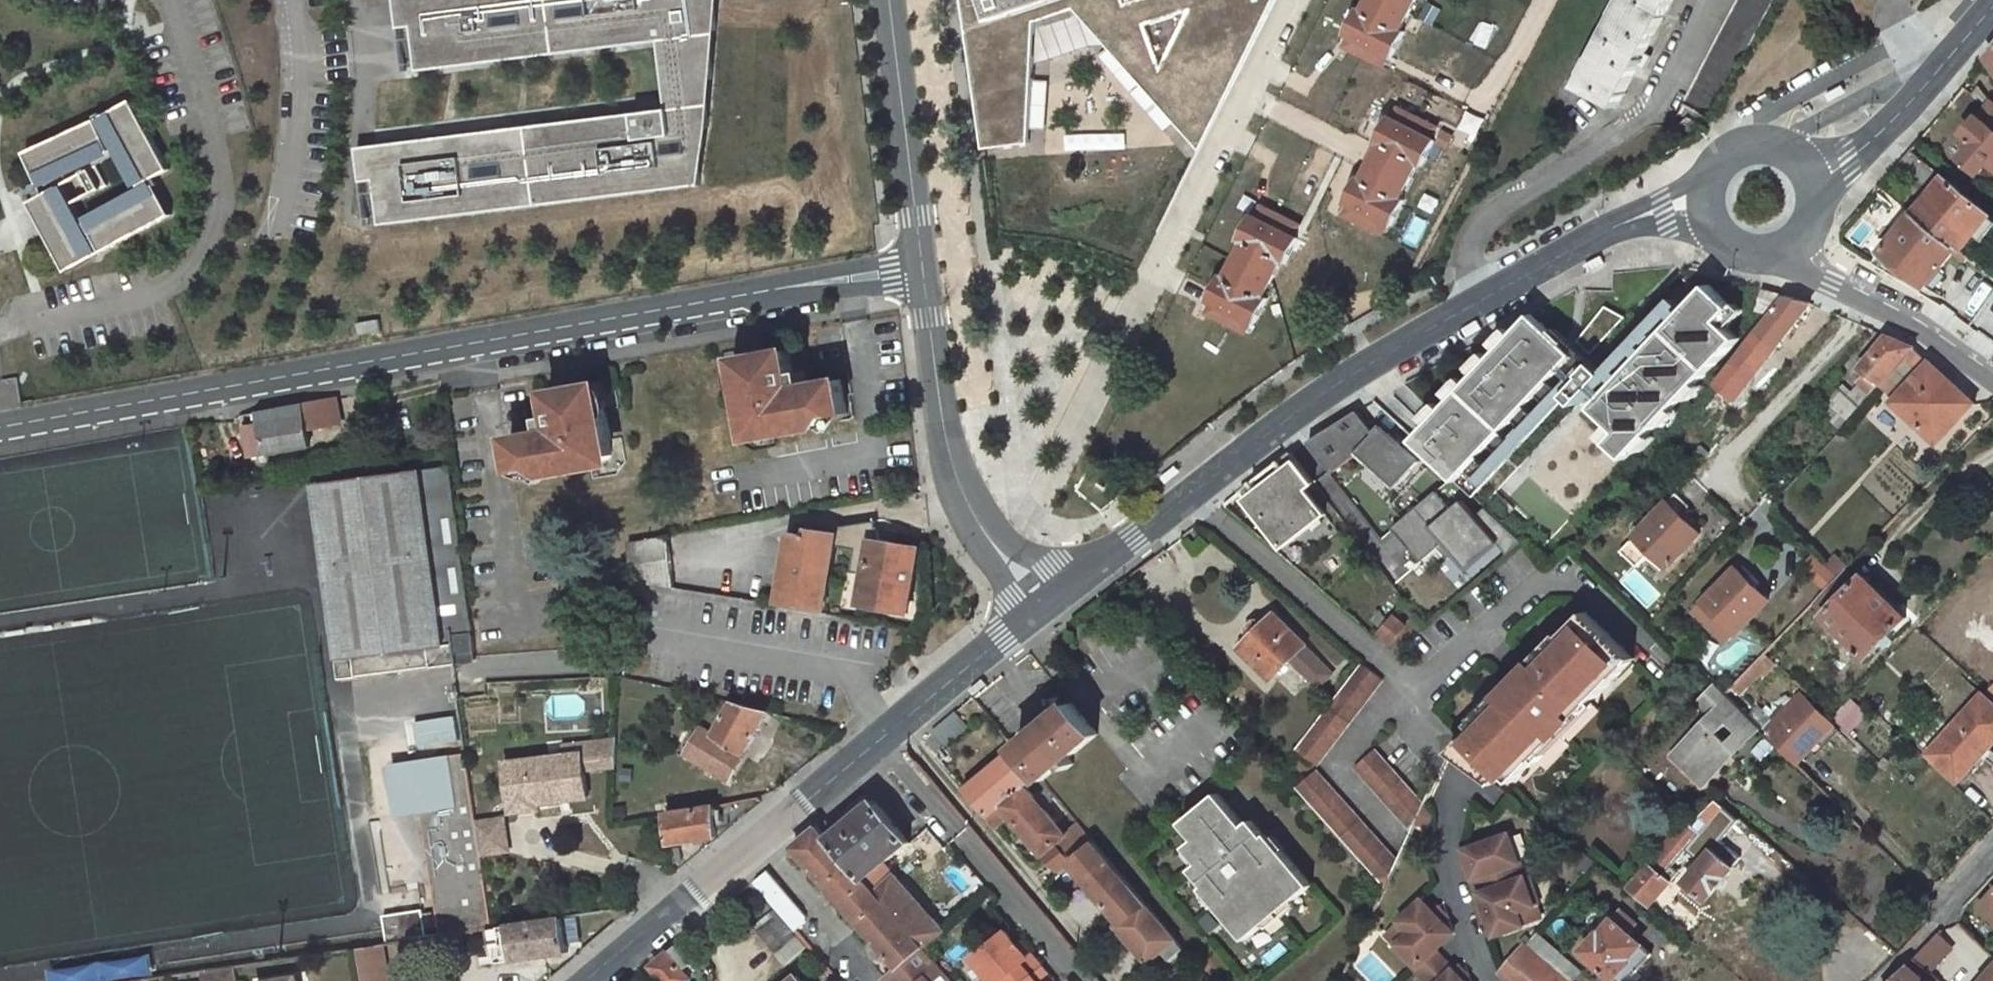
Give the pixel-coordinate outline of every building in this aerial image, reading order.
[(400,27),(415,25),(420,69),(661,41),(666,99),(668,110),(361,149),(363,179),(379,179),(384,223),(700,184),(719,0),(397,0),(400,27)] [(984,150),(1029,149),(1040,19),(1086,8),(1201,147),(1276,0),(966,0),(984,150)] [(1368,10),(1365,8),(1352,32),(1356,33),(1350,43),(1387,62),(1392,53),(1395,54),(1408,31),(1405,29),(1420,0),(1373,0),(1368,10)] [(1583,87),(1620,106),(1675,0),(1628,0),(1583,87)] [(1684,104),(1713,120),(1776,0),(1739,0),(1684,104)] [(1984,174),(1992,164),(1992,101),(1991,100),(1988,105),(1966,87),(1954,102),(1977,121),(1966,133),(1978,144),(1966,159),(1984,174)] [(25,189),(69,271),(175,214),(152,178),(173,167),(135,97),(99,121),(27,151),(40,179),(25,189)] [(1434,133),(1397,113),(1392,123),(1389,121),(1376,145),(1379,147),(1363,178),(1359,176),(1347,199),(1350,201),(1345,211),(1382,230),(1387,221),(1390,222),(1403,199),(1399,197),(1416,166),(1419,168),(1432,144),(1428,142),(1434,133)] [(1914,149),(1896,170),(1930,198),(1948,178),(1914,149)] [(1918,213),(1959,248),(1962,251),(1976,234),(1986,242),(1992,234),(1992,215),(1948,178),(1930,198),(1918,213)] [(1299,229),(1262,209),(1257,219),(1254,217),(1241,241),(1244,243),(1228,274),(1225,272),(1212,296),(1215,298),(1210,307),(1247,327),(1252,317),(1255,319),(1268,295),(1264,293),(1281,262),(1284,264),(1297,240),(1294,239),(1299,229)] [(1918,213),(1874,265),(1919,294),(1939,269),(1959,248),(1918,213)] [(1946,275),(1939,269),(1919,294),(1926,298),(1946,275)] [(1738,306),(1713,283),(1684,314),(1595,408),(1619,431),(1609,442),(1624,456),(1740,334),(1725,320),(1738,306)] [(1770,317),(1758,334),(1778,349),(1782,344),(1787,347),(1802,327),(1797,324),(1811,305),(1781,297),(1762,292),(1756,313),(1770,317)] [(1584,398),(1595,408),(1684,314),(1673,303),(1584,398)] [(1605,311),(1576,346),(1589,359),(1625,321),(1605,311)] [(1575,358),(1562,346),(1532,317),(1413,442),(1456,483),(1563,371),(1566,368),(1580,382),(1594,367),(1579,354),(1575,358)] [(1855,382),(1870,395),(1912,349),(1886,338),(1856,370),(1862,375),(1855,382)] [(1575,358),(1579,354),(1567,342),(1562,346),(1575,358)] [(1913,354),(1897,372),(1910,385),(1893,405),(1936,443),(1949,428),(1944,423),(1967,399),(1913,354)] [(773,442),(823,434),(832,418),(845,416),(839,381),(806,387),(804,375),(791,377),(788,355),(736,364),(746,423),(749,423),(751,436),(759,442),(773,440),(773,442)] [(1717,389),(1737,403),(1762,370),(1742,356),(1717,389)] [(1563,371),(1456,483),(1471,497),(1577,385),(1563,371)] [(544,472),(593,463),(593,461),(608,458),(612,453),(610,438),(613,438),(602,380),(551,389),(555,412),(544,414),(546,427),(510,433),(515,468),(535,464),(544,472)] [(21,406),(19,384),(0,385),(0,407),(21,406)] [(1837,394),(1820,412),(1838,430),(1856,412),(1837,394)] [(1419,464),(1388,435),(1384,440),(1377,433),(1375,435),(1358,413),(1310,443),(1334,474),(1359,455),(1395,490),(1419,464)] [(247,435),(255,475),(316,465),(312,448),(344,443),(340,419),(247,435)] [(1382,429),(1377,433),(1384,440),(1388,435),(1382,429)] [(1285,547),(1326,516),(1306,491),(1317,482),(1294,452),(1243,492),(1285,547)] [(455,469),(317,485),(339,680),(361,677),(359,659),(381,656),(382,671),(477,661),(455,469)] [(1420,563),(1437,548),(1444,542),(1453,553),(1466,569),(1496,544),(1506,556),(1520,544),(1484,509),(1474,517),(1461,501),(1450,510),(1436,493),(1392,530),(1420,563)] [(1669,500),(1637,532),(1669,564),(1701,531),(1669,500)] [(812,540),(791,537),(781,606),(825,613),(835,550),(857,553),(854,575),(867,577),(862,606),(908,614),(918,547),(881,542),(878,521),(839,527),(837,535),(813,532),(812,540)] [(1290,548),(1296,558),(1339,532),(1333,522),(1290,548)] [(670,533),(631,540),(637,577),(676,585),(670,533)] [(1446,559),(1453,553),(1444,542),(1437,548),(1446,559)] [(1738,567),(1705,600),(1738,633),(1771,599),(1738,567)] [(1823,615),(1867,657),(1906,617),(1862,574),(1856,581),(1844,570),(1815,600),(1827,611),(1823,615)] [(1278,605),(1239,642),(1285,689),(1301,674),(1317,691),(1340,669),(1278,605)] [(1396,640),(1411,624),(1398,613),(1383,630),(1396,640)] [(1558,651),(1492,725),(1496,728),(1488,737),(1477,727),(1456,751),(1506,792),(1516,781),(1525,788),(1637,658),(1587,614),(1565,639),(1570,643),(1561,653),(1558,651)] [(1742,694),(1780,663),(1770,651),(1732,681),(1742,694)] [(1319,767),(1384,681),(1364,666),(1299,751),(1319,767)] [(1712,717),(1674,756),(1703,785),(1759,728),(1716,684),(1698,703),(1712,717)] [(1831,726),(1798,694),(1762,730),(1791,760),(1811,739),(1815,744),(1831,726)] [(1854,728),(1870,710),(1852,694),(1836,713),(1854,728)] [(1927,753),(1957,781),(1992,742),(1992,711),(1978,698),(1927,753)] [(715,734),(687,718),(670,745),(728,780),(770,713),(733,704),(715,734)] [(1075,706),(1018,752),(1046,786),(1102,737),(1075,706)] [(459,717),(419,719),(420,748),(461,745),(459,717)] [(618,738),(595,740),(597,771),(620,770),(618,738)] [(1014,751),(967,792),(999,829),(1012,818),(1062,874),(1075,863),(1096,845),(1063,803),(1051,814),(1027,787),(1038,779),(1014,751)] [(1428,808),(1381,751),(1360,768),(1415,835),(1428,808)] [(590,752),(512,764),(517,798),(552,792),(553,801),(595,795),(590,752)] [(1298,789),(1387,893),(1401,864),(1321,769),(1298,789)] [(866,789),(821,826),(865,877),(887,861),(911,842),(866,789)] [(463,792),(439,795),(443,826),(451,825),(456,868),(448,869),(453,910),(443,911),(442,904),(408,909),(412,940),(481,930),(463,792)] [(517,798),(518,806),(553,801),(552,792),(517,798)] [(708,803),(707,792),(671,798),(672,803),(666,804),(667,810),(708,803)] [(1220,797),(1182,829),(1195,843),(1185,852),(1199,869),(1193,874),(1207,890),(1204,892),(1247,942),(1312,887),(1268,837),(1267,838),(1253,823),(1247,828),(1220,797)] [(1708,808),(1722,820),(1730,811),(1717,799),(1708,808)] [(714,804),(667,812),(673,843),(720,836),(714,804)] [(1677,832),(1693,845),(1709,824),(1722,820),(1708,808),(1691,826),(1686,821),(1677,832)] [(897,968),(884,979),(886,980),(954,980),(923,945),(865,877),(821,826),(797,846),(897,968)] [(1665,876),(1693,845),(1677,832),(1630,890),(1652,908),(1673,882),(1665,876)] [(1484,889),(1510,881),(1527,875),(1514,835),(1466,850),(1468,854),(1466,855),(1478,891),(1484,889)] [(1119,927),(1151,964),(1165,951),(1173,961),(1185,951),(1096,845),(1075,863),(1125,922),(1119,927)] [(1693,875),(1686,884),(1707,901),(1735,867),(1729,862),(1735,855),(1725,847),(1719,855),(1708,846),(1688,871),(1693,875)] [(887,861),(865,877),(923,945),(945,928),(887,861)] [(769,870),(756,881),(780,912),(790,924),(804,914),(769,870)] [(1510,881),(1484,889),(1478,891),(1493,940),(1546,925),(1550,924),(1549,922),(1544,908),(1533,873),(1527,875),(1510,881)] [(1668,893),(1657,907),(1718,952),(1728,938),(1668,893)] [(1981,905),(1992,917),(1992,893),(1981,905)] [(956,894),(942,905),(948,913),(962,902),(956,894)] [(1394,947),(1417,972),(1434,956),(1453,938),(1453,936),(1421,903),(1387,935),(1396,945),(1394,947)] [(1582,953),(1616,980),(1629,980),(1652,955),(1627,934),(1635,924),(1621,911),(1601,935),(1599,934),(1582,953)] [(780,912),(758,931),(785,965),(807,946),(790,924),(780,912)] [(509,926),(516,961),(569,953),(564,918),(509,926)] [(1042,966),(1031,953),(1027,956),(1004,930),(972,958),(992,980),(1024,980),(1042,966)] [(1926,968),(1945,948),(1937,935),(1914,958),(1926,968)] [(1506,980),(1571,980),(1577,974),(1535,938),(1523,952),(1501,977),(1506,980)] [(1277,942),(1260,953),(1267,964),(1284,953),(1277,942)] [(361,950),(367,980),(394,980),(388,945),(361,950)] [(686,976),(690,972),(687,968),(691,965),(677,948),(655,967),(667,980),(691,980),(686,976)] [(1408,980),(1457,980),(1434,956),(1417,972),(1408,980)] [(1926,968),(1914,958),(1890,980),(1939,980),(1926,968)] [(1024,980),(1050,980),(1053,978),(1042,966),(1024,980)] [(1979,980),(1992,980),(1992,966),(1979,980)]
